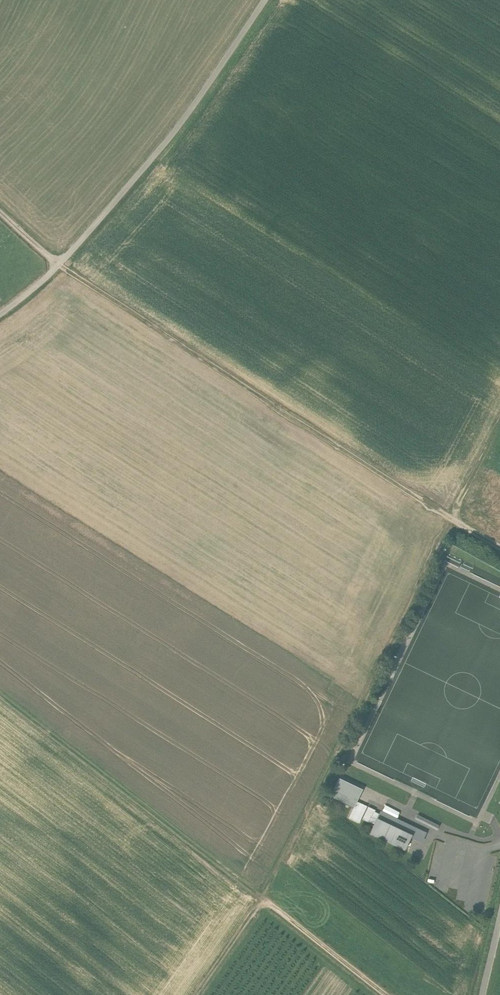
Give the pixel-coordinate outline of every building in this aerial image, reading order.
[(356,801),(349,817),(359,823),(367,807),(356,801)] [(362,819),(369,823),(375,811),(368,807),(362,819)] [(402,826),(398,824),(399,821),(381,813),(377,821),(378,821),(376,826),(375,825),(371,834),(389,842),(390,841),(395,843),(394,844),(404,849),(408,841),(407,841),(409,836),(421,842),(425,833),(406,824),(404,824),(402,826)] [(417,816),(415,819),(437,830),(439,826),(417,816)]
